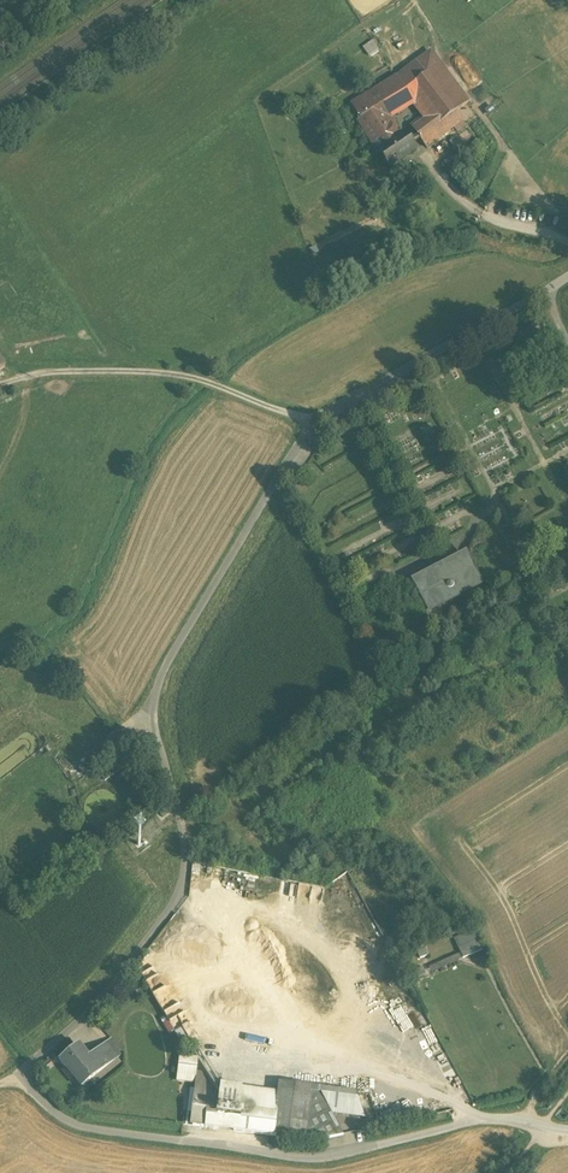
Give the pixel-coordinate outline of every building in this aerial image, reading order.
[(431,52),(398,77),(406,91),(414,83),(428,73),(456,112),(468,103),(431,52)] [(456,112),(428,73),(414,83),(437,115),(414,131),(420,139),(456,112)] [(398,77),(351,105),(360,119),(369,113),(406,91),(398,77)] [(456,112),(420,139),(425,147),(462,119),(456,112)] [(375,121),(369,113),(360,119),(370,136),(377,132),(372,123),(375,121)] [(401,141),(390,124),(377,132),(370,136),(387,164),(389,167),(409,154),(408,153),(414,149),(407,137),(401,141)] [(495,584),(472,541),(467,558),(478,580),(494,585),(495,584)] [(451,571),(443,571),(439,573),(435,579),(435,584),(436,588),(438,590),(440,592),(444,594),(448,595),(449,594),(456,591),(458,587),(459,582),(458,578),(455,574),(451,571)] [(416,585),(399,580),(422,623),(427,607),(416,585)] [(113,758),(97,769),(106,781),(122,769),(113,758)] [(488,951),(478,932),(459,943),(465,955),(469,962),(488,951)] [(434,979),(469,962),(465,955),(430,972),(434,979)] [(106,1046),(89,1060),(100,1073),(117,1059),(106,1046)] [(86,1062),(75,1047),(58,1061),(64,1068),(67,1066),(84,1086),(100,1073),(89,1060),(86,1062)] [(195,1060),(181,1058),(179,1073),(193,1074),(195,1060)] [(222,1077),(199,1074),(192,1126),(205,1128),(215,1129),(220,1087),(222,1077)] [(278,1093),(220,1087),(215,1129),(318,1141),(343,1135),(332,1114),(367,1118),(358,1093),(279,1084),(278,1093)]
